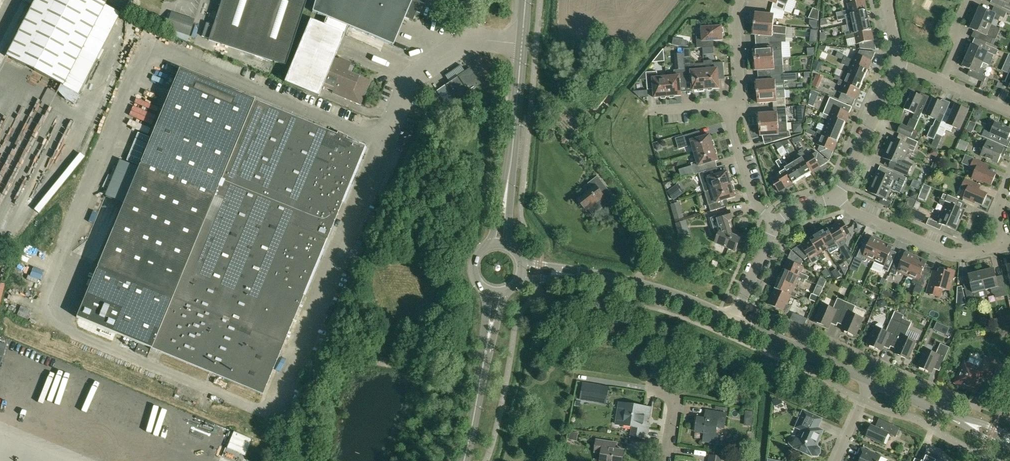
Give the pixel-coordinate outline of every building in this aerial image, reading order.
[(119,14),(93,0),(35,0),(6,55),(77,93),(119,14)] [(202,36),(286,64),(307,0),(222,0),(214,25),(206,22),(202,36)] [(312,11),(393,45),(404,17),(413,21),(417,11),(420,13),(423,4),(414,0),(316,0),(312,11)] [(773,2),(772,8),(785,11),(786,4),(788,0),(768,0),(773,2)] [(796,15),(802,2),(798,0),(793,0),(788,11),(796,15)] [(850,3),(848,3),(849,10),(837,12),(837,16),(867,10),(865,0),(850,0),(850,3)] [(1004,2),(1002,7),(1009,11),(1009,0),(1000,0),(1004,2)] [(994,6),(992,12),(978,6),(973,17),(991,25),(994,19),(998,21),(1000,16),(1004,18),(1007,12),(994,6)] [(756,12),(755,24),(773,25),(774,18),(783,19),(785,11),(772,8),(770,14),(756,12)] [(813,8),(809,18),(819,21),(819,11),(813,8)] [(867,10),(837,16),(838,20),(846,18),(847,25),(852,24),(869,20),(869,19),(867,10)] [(166,28),(165,33),(187,41),(189,35),(189,36),(195,19),(171,11),(166,28)] [(993,38),(995,39),(998,34),(989,30),(991,25),(973,17),(968,27),(982,33),(980,39),(991,44),(993,38)] [(310,20),(284,82),(318,96),(322,87),(333,92),(332,93),(360,104),(370,81),(347,71),(351,62),(339,57),(338,60),(333,58),(344,33),(310,20)] [(847,25),(849,31),(845,32),(846,35),(871,30),(869,20),(852,24),(847,25)] [(769,42),(782,42),(786,42),(786,34),(787,31),(787,27),(773,26),(773,25),(755,24),(754,35),(769,36),(769,42)] [(697,48),(712,47),(712,41),(723,40),(722,26),(702,28),(703,36),(697,37),(697,48)] [(790,28),(791,42),(786,42),(787,60),(795,59),(794,42),(799,42),(798,27),(790,28)] [(871,30),(846,35),(846,36),(846,39),(855,38),(857,44),(859,43),(860,48),(876,49),(871,30)] [(782,50),(782,42),(769,42),(769,47),(754,48),(755,59),(783,57),(782,50)] [(992,54),(996,55),(999,50),(986,44),(983,50),(972,45),(967,55),(983,62),(986,57),(990,58),(992,54)] [(875,52),(860,50),(858,55),(856,53),(853,60),(845,56),(843,60),(868,70),(875,52)] [(984,82),(986,76),(983,75),(985,70),(981,68),(983,62),(967,55),(962,66),(973,70),(970,76),(984,82)] [(756,70),(771,69),(771,75),(784,74),(783,57),(755,59),(756,70)] [(692,58),(684,58),(685,64),(686,80),(692,79),(693,90),(706,89),(704,63),(696,64),(696,62),(692,58)] [(713,63),(713,60),(704,61),(704,63),(706,89),(719,88),(719,77),(725,77),(723,62),(713,63)] [(868,70),(843,60),(842,63),(850,67),(848,73),(864,79),(868,70)] [(445,85),(436,91),(447,106),(456,100),(476,87),(480,84),(470,68),(465,72),(460,65),(445,75),(449,82),(445,85)] [(675,76),(666,77),(668,97),(681,95),(680,84),(686,84),(686,80),(685,69),(681,69),(674,70),(675,76)] [(338,132),(337,135),(178,70),(138,167),(120,160),(105,195),(124,203),(77,318),(138,343),(135,352),(148,357),(151,348),(263,394),(365,146),(346,139),(347,137),(342,135),(343,134),(338,132)] [(655,98),(668,97),(666,77),(658,77),(657,71),(646,72),(648,87),(654,87),(655,98)] [(848,73),(844,71),(841,77),(835,75),(834,78),(839,80),(860,89),(864,79),(848,73)] [(757,81),(757,92),(785,90),(785,89),(784,74),(771,75),(771,80),(757,81)] [(818,88),(820,83),(814,80),(812,85),(818,88)] [(860,89),(839,80),(837,84),(842,86),(840,92),(842,93),(839,99),(853,105),(860,89)] [(773,102),(773,107),(786,106),(785,98),(786,98),(785,90),(757,92),(758,103),(773,102)] [(907,103),(904,109),(914,113),(912,119),(911,119),(907,127),(914,130),(929,96),(923,93),(922,96),(912,92),(909,98),(908,98),(906,102),(907,103)] [(123,104),(127,97),(119,93),(115,99),(123,104)] [(830,97),(823,113),(846,123),(852,107),(830,97)] [(933,98),(926,115),(936,120),(932,127),(932,126),(927,137),(934,140),(937,134),(938,129),(945,115),(950,102),(944,100),(943,102),(933,98)] [(938,129),(937,134),(943,136),(946,129),(951,131),(953,126),(959,129),(968,110),(956,105),(950,117),(945,115),(938,129)] [(759,113),(760,125),(787,123),(787,115),(786,106),(773,107),(774,112),(759,113)] [(826,125),(842,132),(846,123),(821,112),(820,116),(828,119),(826,125)] [(1009,135),(1009,129),(1006,127),(1007,126),(1002,123),(1001,125),(995,122),(991,132),(984,129),(982,135),(1008,147),(1009,142),(1009,141),(1008,140),(1009,135)] [(789,130),(788,130),(787,123),(760,125),(760,136),(775,135),(777,141),(791,136),(789,130)] [(901,124),(897,132),(911,138),(914,130),(907,127),(901,124)] [(838,142),(842,132),(826,125),(823,131),(819,129),(817,133),(838,142)] [(692,145),(695,153),(714,147),(710,135),(700,138),(698,132),(683,136),(687,146),(692,145)] [(830,160),(838,142),(817,133),(815,136),(820,138),(817,144),(820,145),(818,150),(830,160)] [(914,151),(916,147),(918,142),(908,137),(906,143),(892,137),(888,147),(906,155),(909,149),(914,151)] [(980,156),(988,159),(998,163),(1002,154),(1004,155),(1007,149),(984,139),(980,147),(982,152),(980,156)] [(709,170),(707,163),(718,160),(714,147),(695,153),(697,161),(692,163),(695,174),(725,165),(709,170)] [(908,175),(912,165),(904,161),(906,155),(888,147),(883,158),(896,164),(894,169),(908,175)] [(802,149),(799,151),(798,151),(800,153),(811,172),(828,162),(817,151),(813,154),(811,152),(806,155),(802,149)] [(799,159),(793,163),(802,177),(811,172),(800,153),(796,155),(799,159)] [(82,166),(89,157),(85,154),(77,162),(82,166)] [(966,155),(962,163),(971,167),(970,168),(976,170),(972,178),(983,183),(984,181),(991,184),(996,174),(983,168),(985,163),(966,155)] [(780,159),(776,162),(781,170),(776,173),(777,175),(771,179),(779,192),(794,183),(782,164),(780,159)] [(785,162),(782,164),(794,183),(802,177),(793,163),(788,166),(785,162)] [(933,173),(935,166),(928,164),(926,172),(933,173)] [(695,174),(699,173),(705,192),(732,184),(728,171),(727,171),(725,165),(695,174)] [(873,181),(891,189),(894,183),(903,187),(907,177),(893,171),(891,177),(877,171),(873,181)] [(593,215),(615,199),(597,176),(587,183),(591,189),(577,199),(586,211),(588,209),(593,215)] [(983,204),(987,194),(974,188),(977,183),(966,178),(962,188),(967,190),(964,198),(975,203),(975,201),(983,204)] [(892,202),(891,202),(892,200),(891,198),(888,196),(891,189),(873,181),(868,192),(881,198),(879,203),(889,208),(892,202)] [(678,184),(667,192),(674,200),(685,193),(678,184)] [(711,211),(715,210),(727,206),(725,200),(736,197),(732,184),(705,192),(711,211)] [(945,206),(942,212),(960,220),(965,210),(952,204),(954,198),(940,192),(938,198),(940,199),(940,201),(940,204),(945,206)] [(913,209),(913,208),(916,202),(916,201),(910,199),(906,200),(906,206),(907,206),(913,209)] [(685,218),(680,202),(670,205),(675,221),(685,218)] [(714,233),(716,234),(718,235),(715,242),(735,251),(741,238),(732,234),(727,220),(732,218),(730,211),(716,215),(709,217),(713,232),(714,233)] [(923,215),(915,211),(913,216),(921,219),(923,215)] [(942,212),(938,222),(929,218),(926,224),(940,230),(943,225),(956,230),(960,220),(942,212)] [(828,229),(839,248),(846,244),(847,240),(844,236),(850,233),(842,220),(828,229)] [(828,249),(830,253),(839,248),(828,229),(819,234),(828,249)] [(822,252),(828,249),(819,234),(810,239),(822,260),(826,258),(822,252)] [(868,258),(874,260),(882,242),(872,237),(867,249),(861,246),(856,258),(865,261),(866,261),(868,258)] [(812,264),(818,260),(821,258),(822,260),(810,239),(793,249),(804,260),(809,257),(812,264)] [(884,265),(882,269),(888,272),(893,260),(888,258),(893,247),(882,242),(874,260),(884,265)] [(791,251),(783,270),(807,280),(809,276),(801,273),(803,267),(801,266),(803,261),(791,251)] [(847,253),(844,255),(850,265),(853,257),(849,252),(847,253)] [(898,271),(908,275),(916,257),(906,252),(901,263),(895,261),(890,273),(896,275),(898,271)] [(913,292),(920,294),(928,276),(922,273),(927,262),(916,257),(908,275),(914,278),(913,281),(916,284),(917,284),(913,292)] [(845,275),(848,268),(844,262),(839,265),(845,275)] [(834,270),(838,277),(843,274),(839,266),(834,270)] [(950,291),(955,271),(940,267),(936,282),(930,281),(927,293),(940,297),(942,289),(950,291)] [(996,294),(997,297),(1007,295),(1003,279),(997,280),(994,268),(981,271),(986,290),(991,289),(992,293),(994,294),(996,294)] [(805,279),(783,270),(779,279),(795,286),(797,280),(804,283),(805,279)] [(988,296),(986,290),(981,271),(969,275),(971,286),(965,288),(968,301),(988,296)] [(827,280),(821,276),(817,285),(824,287),(827,280)] [(795,286),(779,279),(775,288),(795,297),(797,294),(792,292),(795,286)] [(817,285),(817,284),(817,285),(813,294),(820,297),(824,287),(817,285)] [(962,286),(957,287),(957,301),(965,299),(962,286)] [(791,295),(795,297),(775,288),(768,304),(788,313),(791,306),(787,304),(791,295)] [(881,296),(887,299),(890,293),(883,290),(881,296)] [(818,296),(812,294),(809,300),(815,302),(818,296)] [(837,326),(838,323),(847,302),(838,298),(833,309),(823,304),(815,321),(829,327),(830,323),(837,326)] [(844,325),(842,330),(855,336),(863,318),(852,314),(856,306),(847,302),(838,323),(844,325)] [(904,315),(895,311),(886,332),(882,330),(883,328),(883,326),(882,324),(880,323),(878,324),(876,325),(868,344),(881,350),(883,346),(889,349),(891,346),(903,318),(904,315)] [(805,325),(807,319),(798,316),(793,313),(790,319),(796,321),(805,325)] [(912,322),(903,318),(891,346),(896,349),(895,353),(908,359),(916,342),(905,337),(912,322)] [(950,347),(940,343),(936,354),(925,349),(918,366),(931,372),(933,368),(939,371),(950,347)] [(994,381),(1001,364),(988,358),(984,360),(980,368),(967,363),(963,364),(956,380),(957,384),(973,391),(977,389),(983,376),(994,381)] [(607,387),(581,382),(578,399),(592,402),(593,398),(605,400),(607,387)] [(643,437),(644,434),(647,434),(649,423),(645,422),(645,417),(649,417),(651,407),(627,403),(625,413),(618,412),(616,424),(632,427),(631,435),(643,437)] [(779,407),(781,413),(793,409),(791,403),(779,407)] [(697,417),(695,432),(703,433),(702,441),(717,443),(718,435),(716,434),(717,427),(724,428),(727,413),(714,411),(706,410),(704,418),(697,417)] [(822,419),(803,410),(799,420),(805,423),(794,448),(812,456),(812,455),(814,456),(817,456),(818,455),(820,454),(820,452),(820,450),(820,449),(818,447),(816,446),(823,430),(818,428),(822,419)] [(896,437),(900,428),(879,418),(875,427),(871,425),(866,436),(884,444),(888,434),(896,437)] [(624,450),(608,448),(609,441),(596,439),(594,452),(601,453),(600,460),(622,460),(624,450)] [(881,456),(861,448),(858,455),(860,460),(879,460),(881,456)]
